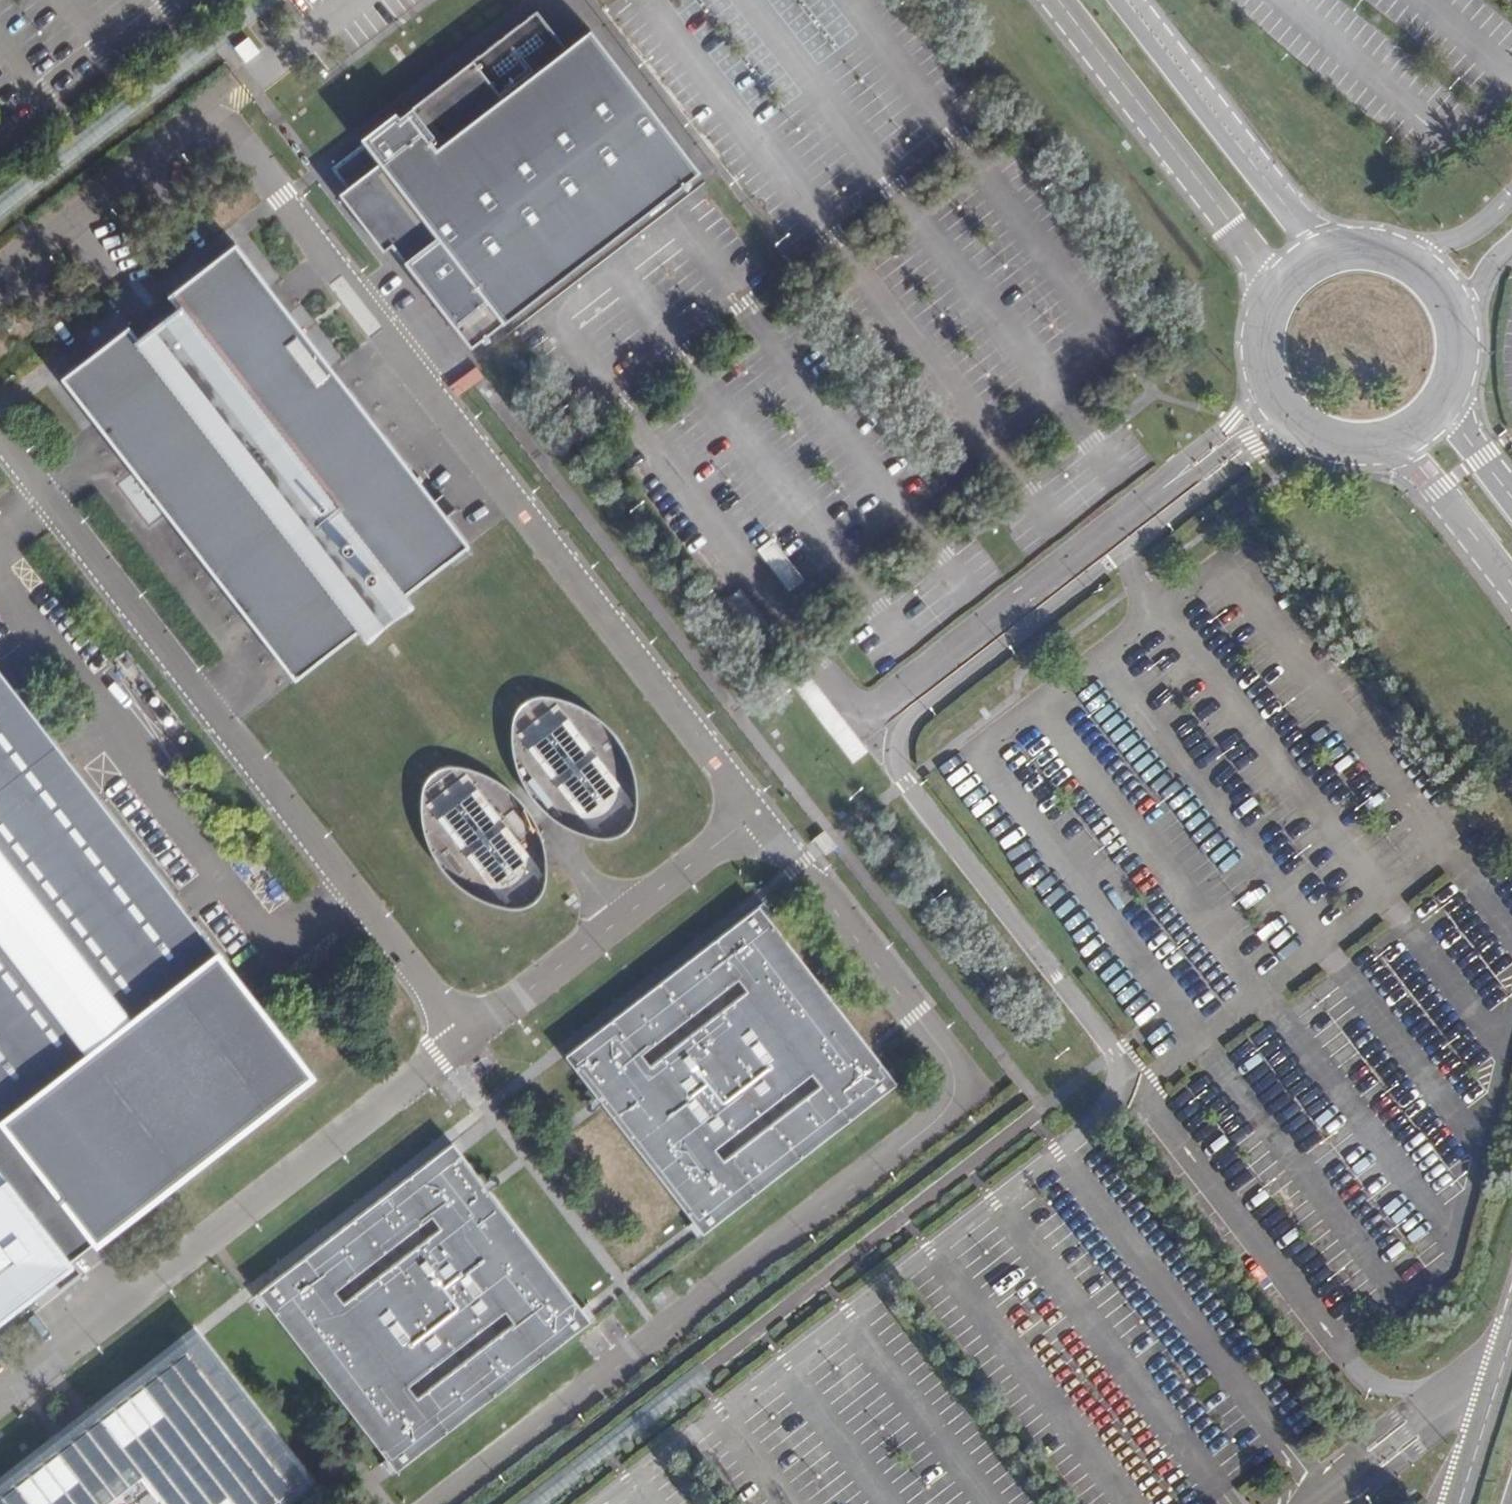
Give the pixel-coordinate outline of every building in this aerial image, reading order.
[(1388,12),(1394,0),(1367,0),(1366,2),(1388,12)] [(128,330),(60,381),(293,684),(359,633),(370,649),(376,636),(385,624),(398,616),(412,611),(403,600),(470,547),(237,247),(169,299),(177,307),(137,339),(128,330)] [(480,366),(452,383),(459,394),(487,377),(480,366)] [(317,1067),(0,655),(0,1318),(317,1067)] [(522,717),(516,743),(522,773),(543,806),(571,829),(599,841),(627,836),(643,813),(638,779),(628,749),(607,721),(582,706),(559,702),(535,703),(522,717)] [(426,794),(427,824),(434,851),(449,873),(478,899),(507,909),(533,907),(552,889),(554,861),(548,836),(534,815),(515,791),(485,774),(457,768),(439,774),(426,794)] [(776,903),(570,1048),(701,1234),(907,1089),(776,903)] [(393,1468),(597,1330),(467,1138),(262,1277),(393,1468)] [(0,1482),(0,1503),(264,1503),(309,1469),(199,1328),(0,1482)]
